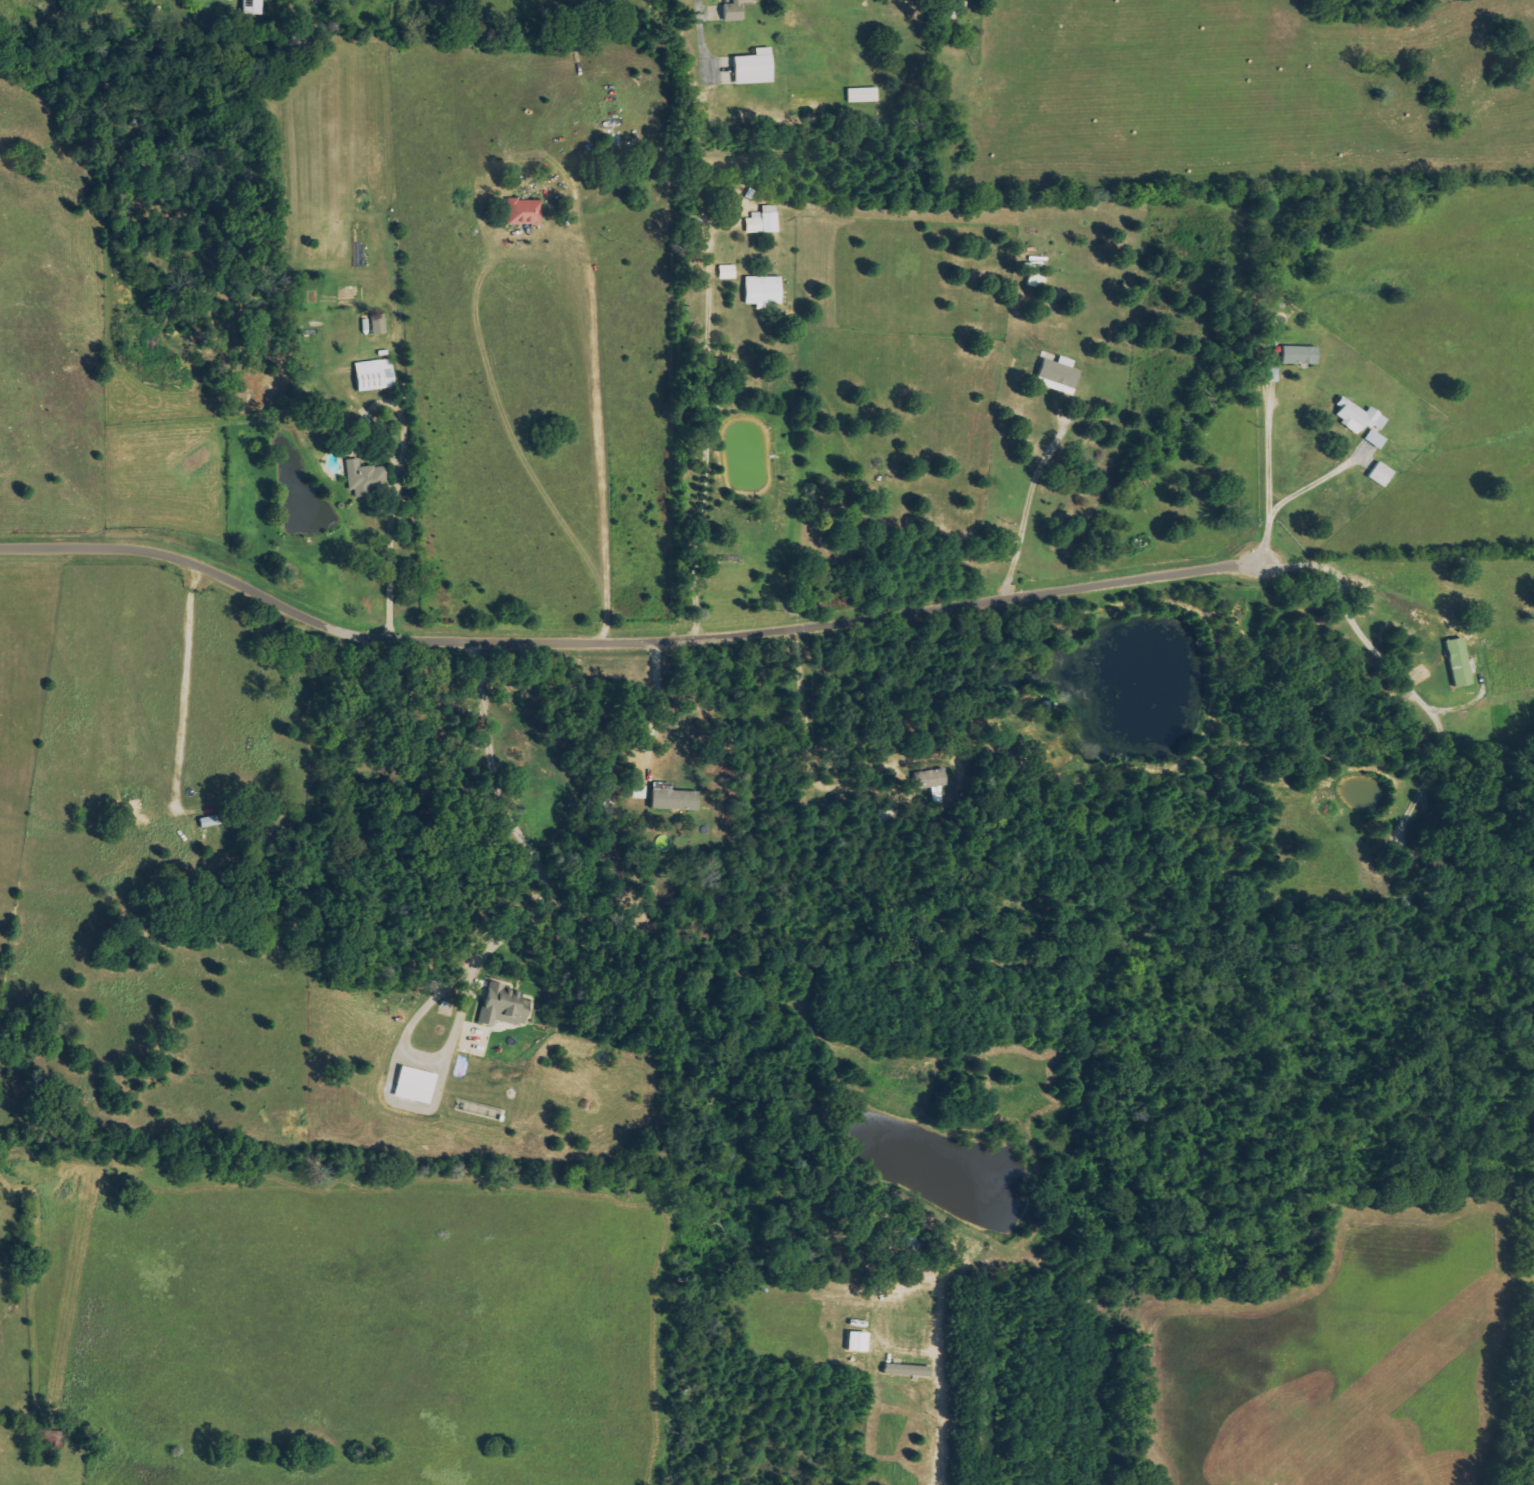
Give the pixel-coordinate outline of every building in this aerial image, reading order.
[(262,15),(263,0),(243,0),(243,15),(262,15)] [(731,4),(725,4),(725,21),(743,21),(742,0),(731,0),(731,4)] [(756,56),(734,57),(735,85),(773,83),(772,48),(756,48),(756,56)] [(878,88),(847,89),(848,103),(878,102),(878,88)] [(542,200),(509,201),(509,226),(542,225),(542,200)] [(762,206),(762,214),(746,215),(747,234),(778,232),(777,206),(762,206)] [(720,280),(736,279),(736,266),(720,266),(720,280)] [(1029,286),(1045,288),(1047,273),(1031,270),(1029,286)] [(782,278),(746,277),(745,305),(757,305),(756,310),(766,310),(766,304),(782,304),(782,278)] [(372,315),(373,334),(385,333),(385,314),(372,315)] [(1282,363),(1317,364),(1318,347),(1283,346),(1282,363)] [(1074,361),(1060,356),(1058,362),(1044,358),(1036,383),(1073,395),(1081,370),(1072,367),(1074,361)] [(358,392),(396,386),(392,358),(355,363),(358,392)] [(1387,418),(1370,408),(1367,412),(1341,396),(1336,405),(1340,408),(1334,418),(1359,434),(1364,426),(1370,429),(1364,440),(1380,449),(1386,439),(1378,434),(1387,418)] [(347,459),(349,490),(355,490),(355,497),(367,496),(366,491),(387,489),(385,465),(360,467),(360,458),(347,459)] [(1455,687),(1472,683),(1463,637),(1446,641),(1455,687)] [(947,769),(917,772),(918,789),(949,786),(947,769)] [(699,791),(653,790),(652,809),(699,811),(699,791)] [(480,1024),(494,1027),(496,1020),(525,1027),(529,1011),(518,1009),(522,993),(508,989),(509,985),(490,981),(480,1024)] [(437,1075),(402,1066),(394,1096),(430,1105),(437,1075)] [(868,1352),(869,1333),(850,1332),(849,1351),(868,1352)] [(933,1366),(884,1365),(884,1375),(932,1376),(933,1366)]
